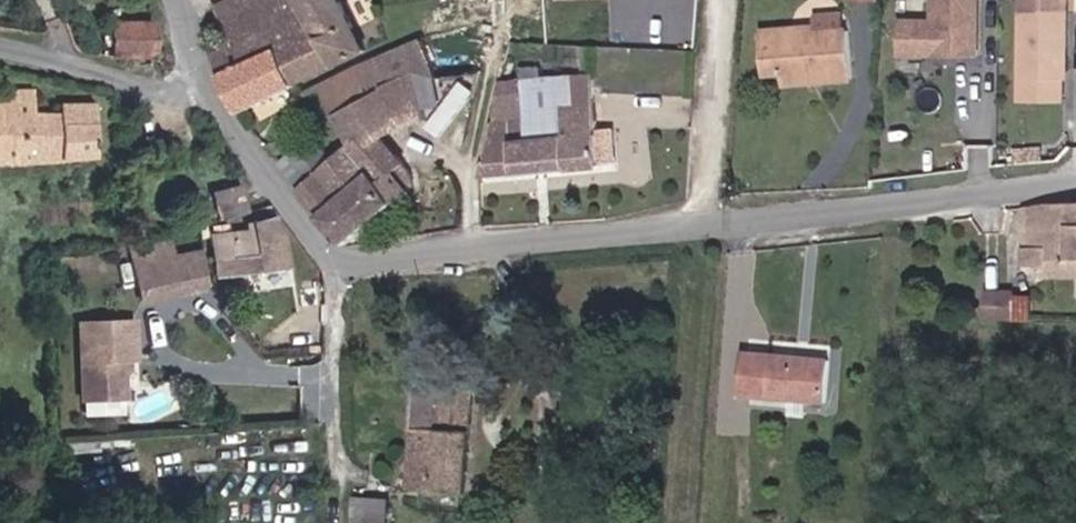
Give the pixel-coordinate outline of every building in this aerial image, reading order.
[(209,6),(216,21),(255,1),(266,23),(296,83),(365,46),(343,0),(220,0),(209,6)] [(930,46),(897,45),(896,78),(931,79),(936,74),(948,74),(953,79),(972,80),(974,0),(931,0),(930,46)] [(255,1),(216,21),(226,40),(227,42),(266,23),(255,1)] [(118,58),(152,56),(152,17),(117,18),(118,58)] [(818,35),(817,18),(791,20),(792,27),(793,37),(818,35)] [(226,40),(210,49),(220,72),(242,110),(296,83),(266,23),(227,42),(226,40)] [(796,90),(832,87),(827,34),(818,35),(793,37),(792,27),(740,32),(742,62),(759,61),(760,78),(794,75),(796,90)] [(396,85),(409,81),(410,40),(371,57),(383,90),(396,85)] [(1020,107),(1058,107),(1058,75),(1063,73),(1063,45),(1019,45),(1020,107)] [(375,93),(383,90),(371,57),(309,88),(319,115),(344,107),(375,93)] [(744,79),(760,78),(759,61),(742,62),(744,79)] [(762,93),(796,90),(794,75),(760,78),(762,93)] [(595,174),(594,135),(592,83),(493,90),(472,183),(595,174)] [(395,145),(414,138),(396,85),(383,90),(375,93),(395,145)] [(18,102),(40,103),(40,91),(18,91),(18,102)] [(371,157),(395,145),(375,93),(344,107),(360,141),(371,157)] [(97,169),(98,114),(62,113),(61,124),(39,123),(40,103),(18,102),(0,102),(0,132),(16,133),(15,166),(97,169)] [(595,174),(611,172),(608,135),(594,135),(595,174)] [(334,255),(340,254),(403,200),(371,157),(360,141),(329,165),(294,192),(334,255)] [(914,157),(929,158),(930,142),(915,141),(914,157)] [(294,192),(329,165),(315,142),(302,150),(298,144),(273,161),(294,192)] [(198,225),(240,218),(236,183),(194,190),(198,225)] [(1075,269),(1075,216),(1022,221),(1018,278),(1042,279),(1044,268),(1075,269)] [(215,279),(282,274),(267,226),(251,226),(251,236),(218,239),(220,261),(213,263),(215,279)] [(132,302),(198,296),(197,265),(195,240),(131,251),(132,302)] [(1075,287),(1075,269),(1044,268),(1042,279),(1042,286),(1075,287)] [(962,322),(997,323),(998,301),(963,300),(962,322)] [(997,323),(1019,324),(1022,304),(998,301),(997,323)] [(107,360),(120,359),(120,324),(65,324),(66,398),(107,398),(107,360)] [(733,397),(819,404),(822,362),(736,356),(733,397)] [(403,419),(433,416),(436,394),(398,389),(396,418),(400,419),(403,419)] [(450,496),(457,497),(464,436),(466,396),(436,394),(433,416),(403,419),(400,419),(397,494),(407,494),(450,496)] [(82,399),(82,412),(126,412),(126,399),(82,399)] [(365,436),(378,437),(378,426),(365,424),(365,436)] [(407,509),(449,510),(450,496),(407,494),(407,509)] [(374,509),(338,506),(337,522),(373,522),(374,509)]
